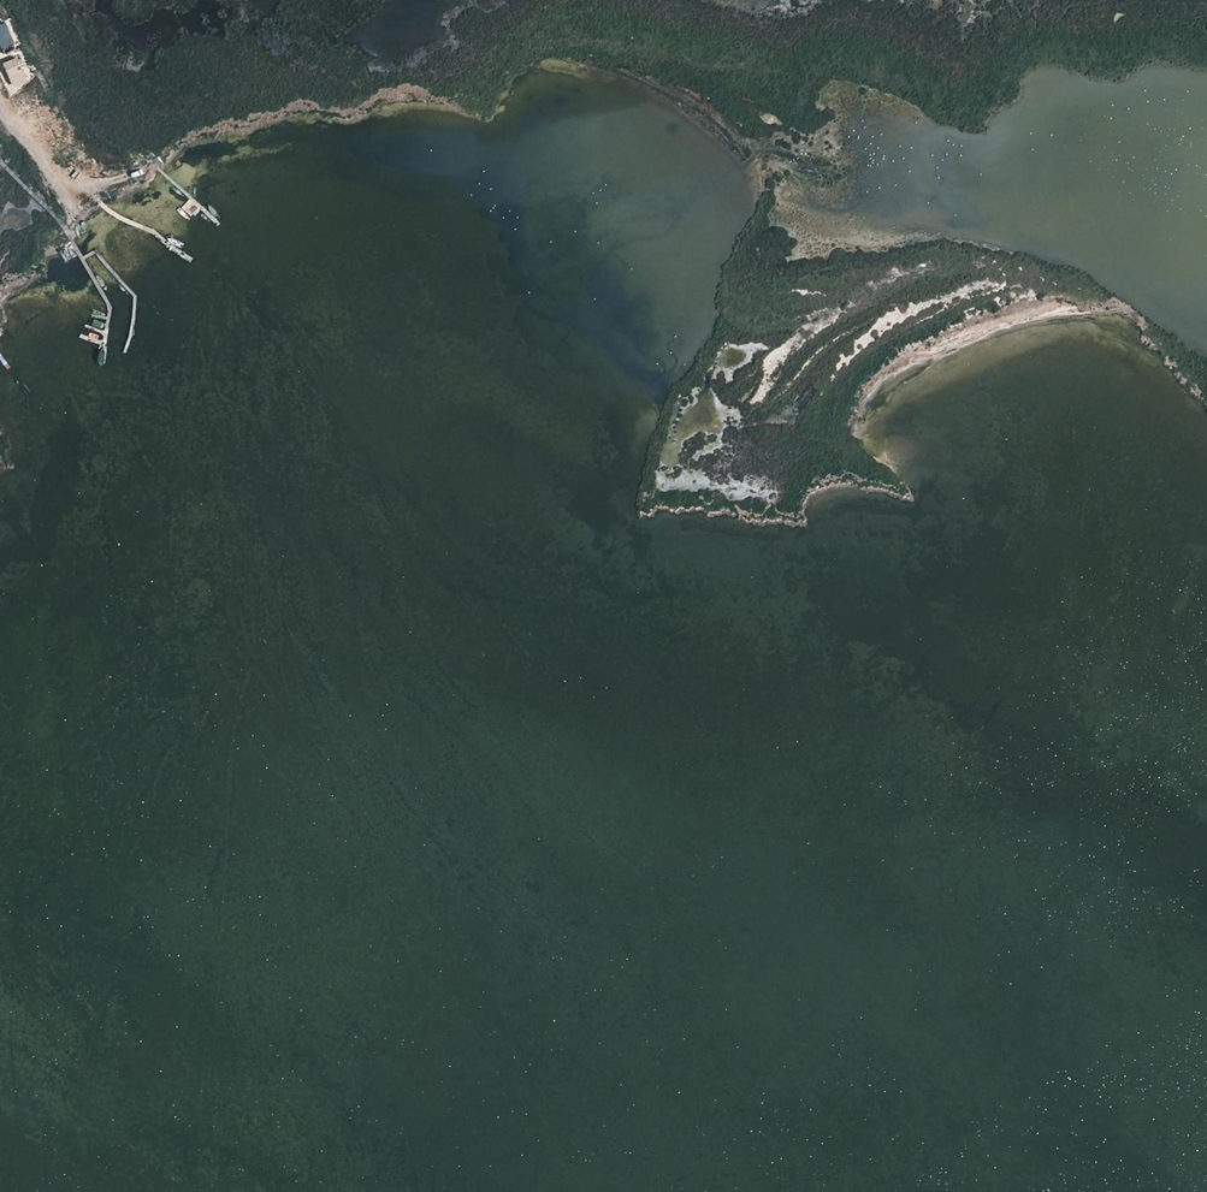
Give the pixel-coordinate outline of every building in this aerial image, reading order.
[(0,24),(0,46),(2,49),(17,42),(6,21),(0,24)] [(1,63),(6,73),(20,68),(16,57),(1,63)] [(20,68),(6,73),(9,80),(23,75),(20,68)]
